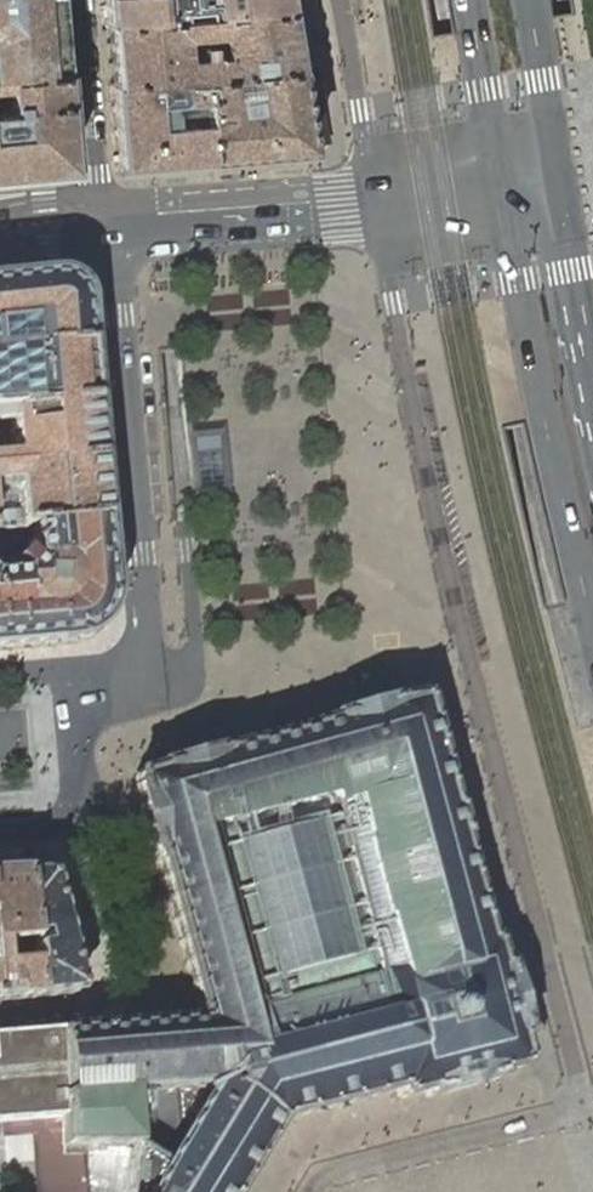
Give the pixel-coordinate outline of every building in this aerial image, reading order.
[(53,0),(0,0),(0,76),(59,71),(55,27),(53,0)] [(104,7),(105,25),(180,18),(198,16),(196,0),(103,0),(104,7)] [(198,16),(210,15),(285,7),(284,0),(196,0),(198,16)] [(285,7),(210,15),(198,16),(180,18),(105,25),(108,55),(110,84),(176,78),(197,77),(225,75),(250,72),(294,68),(285,7)] [(306,148),(294,68),(250,72),(225,75),(197,77),(199,96),(204,157),(255,152),(306,148)] [(9,174),(68,169),(64,120),(59,71),(0,76),(0,87),(3,86),(3,94),(4,108),(0,108),(0,175),(9,174)] [(197,77),(176,78),(178,98),(199,96),(197,77)] [(176,78),(110,84),(114,124),(118,165),(132,163),(160,161),(189,158),(204,157),(199,96),(178,98),(176,78)] [(8,412),(89,405),(87,380),(82,331),(79,306),(79,304),(79,302),(78,300),(77,298),(77,296),(76,294),(75,292),(74,290),(72,289),(71,287),(70,286),(69,285),(67,284),(66,283),(64,282),(62,281),(61,280),(59,280),(58,279),(56,279),(55,279),(54,278),(52,278),(51,278),(49,278),(48,278),(46,278),(0,282),(0,413),(8,412)] [(89,405),(8,412),(12,455),(0,456),(0,471),(11,470),(13,470),(95,463),(92,434),(89,405)] [(197,473),(199,490),(227,488),(221,433),(193,436),(197,473)] [(96,477),(95,463),(13,470),(11,470),(13,484),(15,501),(16,513),(17,528),(28,527),(100,521),(99,506),(96,477)] [(11,470),(0,471),(0,485),(13,484),(11,470)] [(13,484),(0,485),(0,503),(15,501),(13,484)] [(13,528),(17,528),(16,513),(15,501),(0,503),(0,529),(13,528)] [(100,521),(28,527),(31,560),(18,576),(0,577),(0,649),(9,649),(57,644),(64,644),(67,643),(71,642),(75,641),(79,640),(82,638),(86,636),(89,633),(92,631),(94,628),(97,625),(100,622),(102,618),(104,615),(105,610),(107,607),(107,602),(108,598),(108,594),(104,558),(100,521)] [(15,548),(13,528),(0,529),(0,550),(15,548)] [(280,1121),(396,1091),(397,1097),(400,1097),(400,1099),(425,1093),(426,1098),(498,1079),(497,1074),(521,1068),(520,1065),(523,1064),(516,1041),(522,1039),(503,966),(497,967),(491,943),(489,943),(488,941),(486,942),(458,838),(461,838),(453,806),(450,808),(422,700),(419,700),(419,698),(396,704),(395,702),(330,720),(330,722),(308,729),(246,745),(223,751),(222,748),(157,766),(157,768),(135,774),(136,776),(134,777),(136,785),(134,786),(151,854),(153,854),(156,862),(157,862),(177,936),(189,981),(196,1011),(195,1011),(197,1021),(127,1026),(57,1031),(60,1118),(60,1148),(127,1147),(127,1155),(123,1191),(238,1191),(280,1121)] [(33,874),(20,874),(28,942),(31,963),(34,997),(74,994),(78,989),(63,931),(47,873),(33,874)] [(34,997),(31,963),(28,942),(20,874),(9,875),(0,875),(0,1000),(34,997)] [(60,1118),(57,1031),(0,1035),(0,1123),(60,1118)] [(60,1156),(60,1148),(60,1118),(0,1123),(0,1139),(29,1137),(33,1191),(63,1191),(60,1156)] [(60,1156),(82,1155),(127,1155),(127,1147),(60,1148),(60,1156)] [(60,1156),(63,1191),(85,1191),(84,1176),(82,1155),(60,1156)] [(83,1159),(84,1176),(104,1176),(104,1159),(83,1159)]
